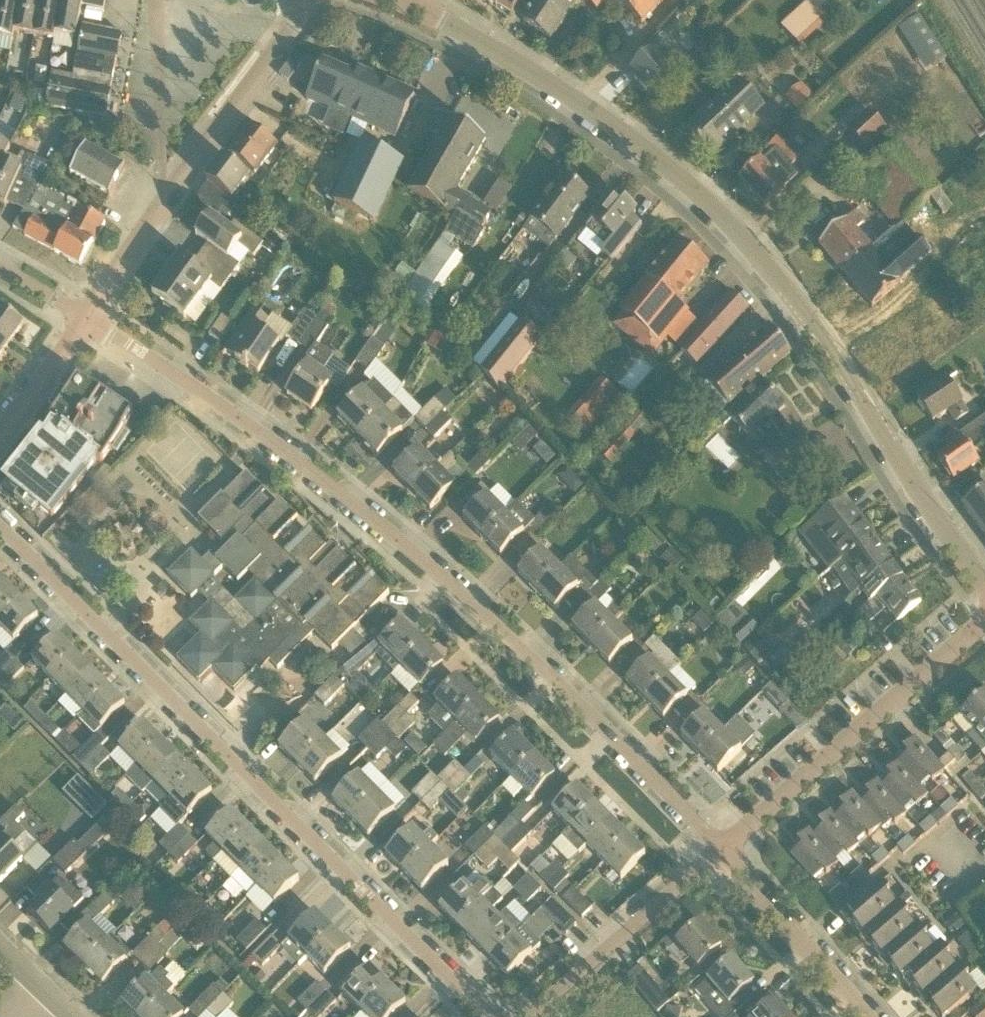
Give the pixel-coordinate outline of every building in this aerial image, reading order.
[(6,0),(0,0),(0,51),(11,53),(15,33),(14,33),(20,3),(6,0)] [(20,3),(14,33),(15,33),(34,37),(42,0),(20,0),(20,3)] [(56,35),(61,2),(50,0),(42,0),(34,37),(55,41),(56,35)] [(61,2),(56,35),(76,39),(82,6),(104,11),(106,0),(62,0),(61,2)] [(522,0),(492,0),(490,4),(497,8),(497,7),(512,16),(522,0)] [(524,23),(551,41),(578,0),(540,0),(524,23)] [(607,0),(585,0),(597,11),(607,0)] [(617,2),(642,24),(664,0),(619,0),(617,2)] [(829,2),(827,0),(808,0),(781,22),(799,44),(831,19),(822,7),(829,2)] [(920,16),(899,29),(905,39),(925,26),(920,16)] [(105,118),(112,85),(122,34),(84,26),(73,77),(52,73),(46,106),(105,118)] [(653,54),(631,75),(649,94),(672,73),(684,61),(674,50),(666,42),(653,54)] [(351,118),(371,75),(358,69),(354,78),(323,64),(308,100),(351,118)] [(780,92),(753,65),(686,131),(713,158),(780,92)] [(376,77),(371,75),(351,118),(394,138),(395,139),(415,94),(414,94),(384,81),(376,77)] [(786,97),(798,110),(814,95),(802,82),(786,97)] [(7,111),(21,118),(27,105),(13,99),(7,111)] [(869,149),(887,130),(867,110),(849,129),(869,149)] [(427,202),(469,130),(439,113),(429,131),(442,138),(410,193),(427,202)] [(251,125),(229,153),(229,154),(255,174),(277,145),(251,125)] [(466,200),(454,194),(486,140),(469,130),(427,202),(445,212),(456,217),(466,200)] [(803,156),(802,155),(783,135),(769,148),(774,153),(762,163),(761,163),(740,182),(765,208),(798,177),(790,168),(803,156)] [(930,200),(940,192),(890,140),(847,177),(862,194),(865,192),(898,229),(930,201),(930,200)] [(0,144),(0,169),(3,163),(7,156),(10,148),(0,144)] [(364,144),(336,205),(374,223),(402,163),(364,144)] [(126,169),(117,164),(86,147),(70,176),(109,197),(126,169)] [(39,191),(42,186),(54,169),(22,154),(18,162),(7,156),(3,163),(0,169),(0,205),(6,207),(18,181),(39,191)] [(209,184),(199,196),(199,197),(219,212),(222,208),(230,215),(240,203),(235,199),(250,180),(224,160),(206,182),(209,184)] [(482,202),(500,211),(512,186),(495,177),(482,202)] [(564,177),(523,231),(549,250),(589,197),(564,177)] [(81,208),(51,191),(42,186),(39,191),(13,229),(25,236),(55,252),(55,253),(81,267),(106,223),(81,209),(81,208)] [(602,255),(612,263),(630,241),(620,233),(636,214),(614,196),(593,222),(586,231),(608,249),(602,255)] [(466,200),(456,217),(448,232),(473,244),(492,214),(466,200)] [(845,275),(872,250),(856,231),(865,222),(856,213),(847,221),(820,246),(843,274),(843,275),(845,275)] [(261,249),(264,245),(235,223),(230,230),(210,216),(196,236),(215,249),(207,260),(232,278),(240,266),(229,258),(239,246),(255,257),(261,249)] [(264,245),(261,249),(276,259),(286,245),(272,236),(271,235),(264,245)] [(464,259),(450,249),(440,242),(401,295),(425,313),(464,259)] [(688,313),(678,304),(708,268),(678,243),(620,311),(661,345),(688,313)] [(891,260),(886,264),(872,250),(845,275),(843,275),(873,308),(898,285),(906,277),(891,260)] [(232,278),(207,260),(199,271),(180,257),(166,276),(199,300),(210,284),(221,292),(232,278)] [(185,319),(199,300),(166,276),(153,295),(185,319)] [(711,351),(710,351),(752,306),(736,290),(693,335),(696,337),(687,347),(689,350),(670,370),(673,372),(665,382),(680,395),(689,386),(684,381),(711,351)] [(527,319),(546,336),(557,322),(538,306),(527,319)] [(10,345),(24,325),(1,308),(0,309),(0,338),(10,345)] [(300,345),(318,319),(305,310),(293,328),(274,315),(270,321),(254,310),(229,346),(225,352),(236,360),(248,368),(249,366),(259,374),(280,343),(283,345),(288,337),(300,345)] [(318,319),(300,345),(311,353),(303,363),(307,366),(288,395),(312,412),(333,383),(322,375),(334,357),(317,346),(333,322),(321,314),(318,319)] [(234,325),(222,317),(209,336),(221,344),(234,325)] [(542,340),(546,336),(527,319),(523,324),(521,322),(481,371),(503,390),(544,341),(542,340)] [(370,371),(386,348),(395,336),(381,327),(357,362),(370,371)] [(791,356),(790,355),(770,330),(707,382),(729,408),(791,356)] [(10,345),(0,338),(0,358),(10,345)] [(601,377),(566,416),(592,440),(627,401),(601,377)] [(133,417),(79,380),(47,428),(53,432),(46,443),(42,440),(8,484),(52,519),(86,476),(85,476),(97,461),(102,464),(133,417)] [(359,437),(394,401),(375,381),(339,416),(359,437)] [(933,422),(949,412),(956,423),(969,414),(961,404),(962,403),(947,381),(918,400),(933,422)] [(791,437),(777,414),(785,407),(763,383),(729,416),(751,439),(755,435),(766,454),(764,455),(783,483),(817,462),(798,433),(791,437)] [(443,414),(444,414),(447,411),(435,400),(415,419),(426,430),(443,414)] [(403,432),(391,420),(403,409),(394,401),(359,437),(378,456),(403,432)] [(452,423),(444,414),(443,414),(426,430),(435,439),(452,423)] [(643,435),(626,418),(596,451),(613,467),(643,435)] [(984,445),(984,418),(960,436),(958,432),(946,441),(952,450),(938,460),(953,481),(979,463),(972,454),(984,445)] [(530,428),(523,435),(532,444),(539,437),(530,428)] [(723,458),(731,449),(718,438),(710,447),(723,458)] [(413,492),(442,463),(434,455),(428,461),(419,451),(396,474),(413,492)] [(442,463),(413,492),(431,510),(454,487),(445,477),(460,463),(452,454),(442,464),(442,463)] [(483,454),(466,471),(475,479),(492,462),(483,454)] [(198,520),(227,548),(313,635),(315,633),(333,651),(339,645),(353,659),(367,645),(353,631),(390,594),(372,576),(367,581),(339,552),(327,563),(320,556),(327,550),(309,531),(304,536),(294,526),(298,521),(280,503),(275,509),(262,496),(265,493),(247,475),(224,498),(222,496),(198,520)] [(506,515),(504,514),(488,498),(492,494),(482,484),(464,502),(473,511),(464,520),(482,538),(506,515)] [(964,507),(984,535),(984,491),(964,507)] [(805,532),(804,532),(812,543),(830,570),(843,561),(875,537),(848,499),(816,522),(804,531),(805,532)] [(544,531),(534,522),(516,503),(504,514),(506,515),(482,538),(501,557),(510,548),(519,556),(537,539),(544,531)] [(843,561),(861,587),(862,588),(892,563),(875,539),(875,538),(875,537),(843,561)] [(560,570),(560,569),(542,552),(546,548),(537,539),(519,556),(527,565),(518,574),(537,593),(560,570)] [(646,550),(637,546),(633,554),(642,558),(646,550)] [(234,691),(257,669),(254,666),(264,656),(278,670),(313,635),(227,548),(216,560),(211,554),(203,563),(192,552),(168,576),(192,600),(198,594),(210,605),(190,625),(201,636),(177,660),(199,682),(212,669),(234,691)] [(599,584),(572,557),(567,562),(560,569),(560,570),(537,593),(555,611),(564,602),(573,611),(594,590),(599,584)] [(869,602),(903,578),(892,563),(862,588),(861,590),(869,602)] [(903,578),(869,602),(848,621),(843,626),(848,632),(854,627),(858,632),(886,608),(898,622),(922,601),(903,579),(903,578)] [(615,624),(614,623),(624,614),(606,597),(611,592),(602,582),(599,584),(594,590),(573,611),(582,619),(573,628),(592,647),(615,624)] [(22,602),(5,585),(0,589),(0,623),(22,602)] [(22,602),(0,623),(0,629),(14,643),(39,619),(22,602)] [(704,635),(716,625),(704,612),(692,622),(704,635)] [(718,621),(727,631),(733,626),(733,617),(728,612),(718,621)] [(401,667),(423,645),(403,624),(380,647),(401,667)] [(646,647),(645,647),(636,638),(632,642),(615,624),(592,647),(610,666),(619,657),(628,665),(646,647)] [(758,635),(743,648),(757,663),(771,651),(758,635)] [(50,679),(75,655),(57,638),(33,662),(50,679)] [(681,666),(654,639),(654,638),(645,647),(646,647),(628,665),(636,674),(627,683),(646,702),(669,678),(681,666)] [(377,655),(367,645),(353,659),(335,677),(345,687),(377,655)] [(423,645),(401,667),(421,688),(444,665),(423,645)] [(729,662),(740,658),(737,647),(725,651),(729,662)] [(15,660),(6,651),(0,657),(0,676),(15,660)] [(92,672),(75,655),(50,679),(67,696),(92,672)] [(735,669),(744,678),(755,668),(746,658),(735,669)] [(5,690),(25,670),(15,660),(0,676),(0,685),(5,690)] [(67,696),(83,713),(84,713),(109,690),(92,672),(67,696)] [(325,707),(345,687),(335,677),(315,697),(325,707)] [(682,720),(700,702),(690,692),(686,696),(669,678),(646,702),(664,720),(673,711),(682,720)] [(429,717),(446,734),(479,701),(459,680),(436,703),(439,706),(429,717)] [(374,689),(368,683),(355,696),(362,702),(374,689)] [(84,713),(83,713),(78,719),(95,736),(101,731),(126,707),(109,690),(84,713)] [(984,723),(984,693),(953,721),(968,738),(984,723)] [(408,716),(419,705),(411,696),(382,725),(388,730),(391,733),(408,716)] [(39,724),(49,714),(35,700),(25,710),(39,724)] [(479,701),(446,734),(434,746),(446,758),(468,735),(477,743),(499,721),(479,701)] [(700,756),(724,733),(705,715),(709,711),(700,702),(682,720),(690,728),(681,737),(700,756)] [(789,703),(780,712),(798,731),(808,723),(807,722),(789,703)] [(39,724),(53,738),(63,728),(49,714),(39,724)] [(391,733),(397,740),(399,741),(416,724),(408,716),(391,733)] [(359,741),(368,750),(388,730),(382,725),(378,721),(359,741)] [(298,767),(324,741),(306,722),(280,748),(298,767)] [(984,751),(984,723),(968,738),(982,754),(984,751)] [(137,767),(162,743),(144,725),(119,749),(137,767)] [(376,759),(377,759),(386,750),(397,740),(391,733),(388,730),(368,750),(376,759)] [(56,741),(73,758),(82,768),(102,748),(93,738),(82,749),(65,731),(56,741)] [(952,742),(942,731),(934,737),(944,749),(952,742)] [(724,733),(700,756),(718,774),(742,751),(724,733)] [(412,735),(406,743),(419,753),(425,746),(412,735)] [(513,779),(535,757),(514,736),(492,759),(513,779)] [(945,772),(938,764),(916,738),(903,749),(908,755),(904,758),(925,783),(929,780),(932,784),(945,772)] [(397,740),(386,750),(397,761),(407,751),(397,740)] [(324,741),(298,767),(316,785),(342,759),(324,741)] [(179,760),(162,743),(137,767),(154,784),(179,760)] [(967,758),(957,747),(956,747),(949,754),(956,762),(959,765),(967,758)] [(82,768),(92,777),(111,757),(102,748),(82,768)] [(945,772),(956,763),(949,755),(938,764),(945,772)] [(535,757),(513,779),(503,788),(514,800),(524,790),(532,799),(555,777),(535,757)] [(921,787),(925,783),(904,758),(887,773),(891,778),(887,782),(909,807),(914,803),(917,807),(929,796),(921,787)] [(154,784),(171,801),(196,777),(179,760),(154,784)] [(447,789),(464,772),(455,763),(438,780),(442,784),(447,789)] [(447,789),(451,793),(455,797),(461,790),(472,780),(464,772),(447,789)] [(972,791),(980,784),(970,773),(962,780),(972,791)] [(442,784),(438,780),(432,774),(412,794),(422,804),(442,784)] [(351,820),(377,794),(359,776),(333,802),(351,820)] [(177,829),(180,826),(212,794),(196,777),(171,801),(160,812),(177,829)] [(79,778),(65,792),(92,820),(107,806),(79,778)] [(909,807),(887,782),(883,786),(878,780),(865,791),(870,797),(866,800),(888,826),(893,822),(896,825),(908,814),(905,811),(909,807)] [(451,793),(447,789),(442,784),(422,804),(431,813),(439,805),(451,793)] [(984,799),(984,791),(980,784),(972,791),(982,802),(984,799)] [(571,829),(595,805),(577,787),(553,812),(570,829),(571,829)] [(133,804),(119,790),(112,797),(126,811),(133,804)] [(461,790),(455,797),(459,801),(467,809),(473,802),(461,790)] [(451,793),(439,805),(445,812),(447,810),(448,811),(459,801),(455,797),(451,793)] [(888,826),(866,800),(862,804),(852,793),(839,804),(844,809),(840,813),(861,838),(866,834),(869,838),(881,828),(883,831),(888,826)] [(377,794),(351,820),(369,839),(395,813),(377,794)] [(947,817),(958,808),(952,801),(941,810),(947,817)] [(147,818),(133,804),(126,811),(140,825),(147,818)] [(587,846),(612,822),(595,805),(571,829),(570,829),(561,838),(578,855),(587,846)] [(206,853),(214,862),(249,830),(231,812),(206,836),(215,845),(206,853)] [(861,838),(840,813),(836,817),(831,812),(818,822),(823,828),(819,832),(840,857),(845,853),(848,856),(860,845),(857,842),(861,838)] [(520,828),(519,827),(511,819),(494,836),(496,838),(503,845),(520,828)] [(926,836),(937,826),(931,819),(920,829),(926,836)] [(604,863),(628,839),(612,822),(587,846),(604,863)] [(26,834),(16,824),(1,839),(0,840),(0,883),(23,860),(23,861),(37,846),(26,834)] [(512,855),(512,854),(532,834),(522,825),(519,827),(520,828),(503,845),(512,855)] [(107,836),(98,826),(89,834),(99,844),(107,836)] [(160,846),(169,855),(189,835),(180,826),(177,829),(168,837),(160,846)] [(496,838),(494,836),(486,828),(466,848),(476,858),(496,838)] [(232,879),(265,847),(249,830),(214,862),(231,880),(232,879)] [(405,874),(431,848),(412,830),(386,856),(405,874)] [(840,857),(819,832),(814,835),(810,830),(797,841),(802,846),(792,855),(814,880),(824,871),(827,874),(839,864),(836,860),(840,857)] [(198,845),(189,835),(169,855),(178,865),(198,845)] [(512,855),(503,845),(496,838),(476,858),(489,870),(498,861),(510,873),(511,873),(512,873),(520,864),(521,863),(512,854),(512,855)] [(904,854),(915,845),(909,838),(898,847),(904,854)] [(628,839),(604,863),(621,880),(646,856),(628,839)] [(54,862),(67,875),(88,854),(76,841),(54,862)] [(257,888),(282,864),(265,847),(232,879),(249,897),(257,888)] [(431,848),(405,874),(423,892),(449,866),(431,848)] [(878,867),(889,857),(883,850),(872,860),(878,867)] [(282,864),(257,888),(275,905),(299,881),(282,864)] [(548,885),(562,871),(555,864),(541,878),(548,885)] [(857,885),(868,875),(862,868),(851,878),(857,885)] [(555,892),(569,878),(562,871),(548,885),(555,892)] [(528,876),(521,883),(514,890),(521,898),(536,883),(528,876)] [(37,902),(41,906),(32,915),(50,934),(73,912),(58,896),(67,887),(60,880),(51,889),(50,888),(37,902)] [(457,927),(493,891),(494,890),(484,880),(472,893),(464,885),(440,909),(457,927)] [(528,904),(542,890),(536,883),(521,898),(528,904)] [(853,925),(861,934),(893,906),(886,897),(890,894),(880,883),(848,911),(848,910),(841,917),(850,928),(853,925)] [(835,904),(846,894),(840,887),(829,897),(835,904)] [(592,909),(573,889),(563,899),(582,919),(592,909)] [(193,913),(196,916),(202,909),(184,891),(171,905),(186,920),(193,913)] [(499,920),(498,919),(491,912),(503,901),(493,891),(457,927),(474,944),(499,920)] [(115,904),(106,894),(88,912),(97,921),(115,904)] [(905,906),(912,900),(908,894),(900,900),(905,906)] [(577,925),(557,905),(553,900),(543,910),(548,914),(547,915),(567,935),(577,925)] [(897,903),(893,906),(861,934),(863,937),(860,940),(869,950),(872,947),(880,956),(912,927),(905,919),(909,916),(897,903)] [(217,922),(202,909),(196,916),(210,929),(217,922)] [(499,920),(474,944),(491,961),(516,937),(515,937),(524,928),(507,911),(498,919),(499,920)] [(282,947),(300,965),(307,958),(333,932),(315,914),(289,940),(282,947)] [(958,917),(949,924),(946,927),(950,932),(954,929),(957,933),(966,926),(958,917)] [(257,922),(237,942),(247,952),(267,932),(257,922)] [(701,924),(677,944),(698,968),(722,948),(701,924)] [(916,924),(912,927),(880,956),(882,959),(879,961),(888,971),(891,969),(899,978),(931,949),(924,941),(928,938),(916,924)] [(66,949),(85,967),(107,944),(89,926),(66,949)] [(142,965),(159,946),(171,935),(161,926),(133,956),(142,965)] [(955,939),(969,956),(981,946),(966,929),(955,939)] [(318,983),(325,976),(351,951),(333,932),(307,958),(300,965),(318,983)] [(516,937),(491,961),(508,978),(532,954),(516,937)] [(104,985),(131,956),(112,938),(107,944),(85,967),(104,985)] [(262,967),(282,947),(272,938),(252,957),(262,967)] [(934,947),(931,949),(899,978),(904,984),(904,983),(910,990),(913,987),(921,996),(954,968),(947,960),(950,957),(940,945),(936,949),(934,947)] [(159,946),(142,965),(151,973),(169,955),(159,946)] [(729,1005),(741,995),(753,985),(732,961),(696,992),(702,1000),(715,989),(729,1005)] [(932,1009),(939,1016),(948,1016),(976,993),(966,981),(969,978),(957,965),(954,968),(921,996),(924,999),(921,1002),(929,1012),(932,1009)] [(137,1016),(147,1016),(165,998),(175,988),(167,981),(170,977),(162,969),(149,983),(146,980),(123,1004),(137,1016)] [(249,976),(258,985),(266,978),(257,969),(249,976)] [(362,1013),(388,987),(370,969),(344,995),(362,1013)] [(645,972),(633,982),(632,982),(658,1014),(670,1004),(645,972)] [(208,1012),(224,995),(225,994),(224,994),(230,988),(222,980),(216,987),(215,985),(191,1011),(197,1016),(203,1016),(208,1012)] [(307,1012),(327,993),(318,983),(298,1003),(299,1004),(290,1014),(294,1016),(302,1016),(307,1012)] [(362,1013),(366,1016),(395,1016),(406,1005),(388,987),(362,1013)] [(327,993),(307,1012),(312,1016),(322,1016),(337,1002),(327,993)] [(224,995),(208,1012),(213,1016),(222,1016),(234,1004),(224,995)] [(165,998),(147,1016),(183,1016),(184,1016),(165,998)] [(775,1002),(758,1016),(788,1016),(775,1002)] [(972,1016),(984,1016),(984,1015),(979,1008),(971,1015),(972,1016)]
